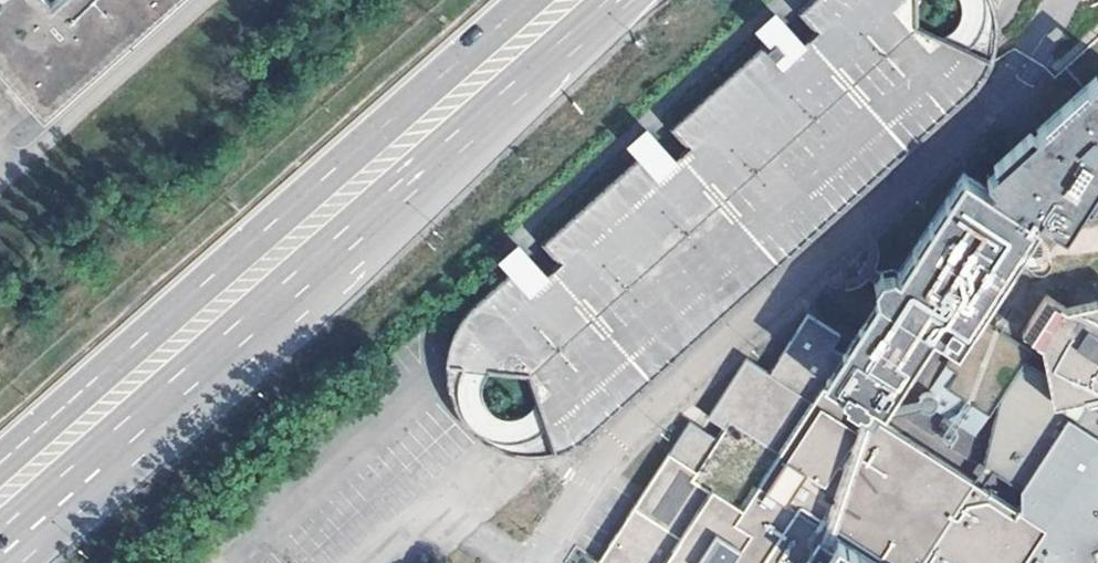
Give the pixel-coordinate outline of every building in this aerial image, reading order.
[(176,0),(52,0),(45,6),(39,0),(0,0),(0,80),(38,123),(176,0)] [(616,141),(620,146),(514,242),(515,243),(503,253),(516,268),(476,304),(470,311),(464,317),(460,323),(456,331),(452,338),(450,347),(448,355),(447,363),(447,374),(448,380),(449,389),(451,397),(454,405),(458,412),(462,419),(467,426),(473,432),(479,438),(485,442),(493,446),(500,450),(508,453),(516,455),(524,457),(532,457),(541,457),(549,456),(557,454),(565,452),(573,449),(580,445),(587,440),(593,435),(970,96),(978,87),(981,82),(986,75),(991,63),(994,55),(995,46),(996,37),(996,28),(996,22),(995,16),(993,10),(990,1),(990,0),(782,0),(780,2),(778,0),(773,0),(744,26),(749,31),(651,118),(647,113),(616,141)] [(1093,82),(1037,132),(1041,166),(1016,205),(1014,203),(1012,206),(1032,219),(1035,214),(1064,233),(1097,181),(1097,85),(1093,82)] [(1045,530),(1022,515),(875,418),(930,332),(956,349),(1038,225),(963,175),(897,275),(892,270),(882,273),(874,285),(877,297),(881,299),(779,453),(729,421),(697,471),(668,453),(597,562),(1024,562),(1045,530)] [(1065,309),(1047,297),(1023,333),(1041,345),(1055,404),(1097,395),(1097,302),(1065,309)] [(948,426),(974,440),(989,412),(963,398),(948,426)] [(1022,515),(1045,530),(1024,562),(1097,562),(1097,441),(1068,422),(1020,495),(1022,515)]
